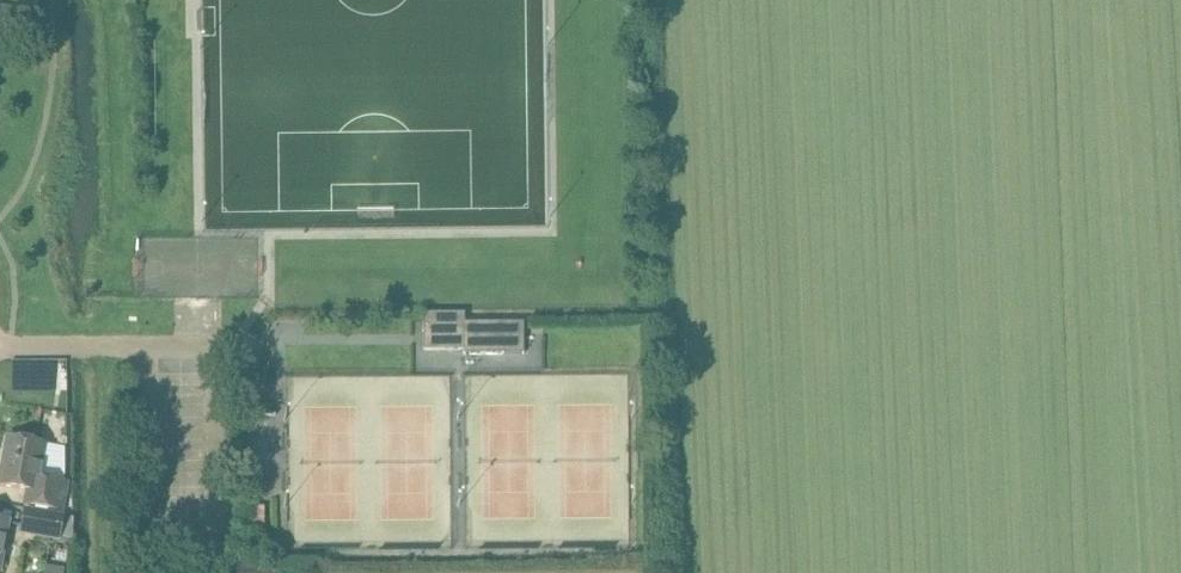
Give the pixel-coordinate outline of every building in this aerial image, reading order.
[(14,22),(16,9),(0,6),(0,19),(14,22)] [(423,314),(424,329),(424,350),(463,350),(463,355),(524,354),(524,323),(465,323),(465,313),(423,314)] [(249,405),(249,416),(272,416),(272,405),(249,405)] [(45,445),(7,439),(3,462),(6,463),(2,485),(0,484),(0,486),(27,491),(25,505),(62,511),(67,483),(39,478),(45,445)] [(264,506),(251,507),(251,536),(265,536),(264,506)] [(61,515),(61,517),(26,511),(21,535),(59,542),(59,539),(74,541),(73,518),(61,515)] [(10,522),(0,520),(0,571),(10,522)]
